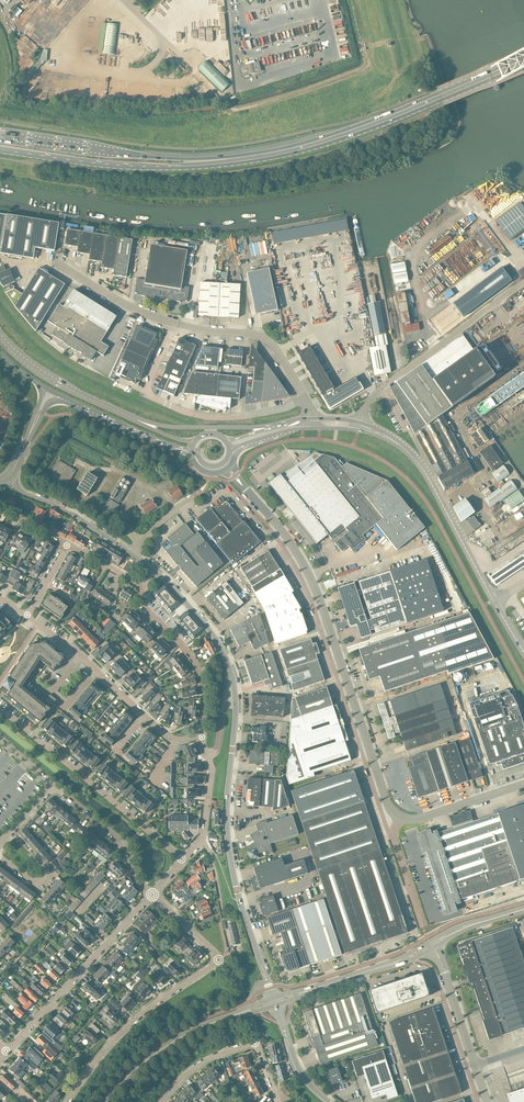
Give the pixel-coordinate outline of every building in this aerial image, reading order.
[(106,24),(102,53),(114,55),(118,25),(106,24)] [(245,41),(241,41),(243,48),(247,47),(247,50),(252,49),(250,42),(249,40),(245,41)] [(36,63),(21,81),(25,84),(40,66),(42,65),(44,61),(40,58),(36,63)] [(231,83),(207,60),(198,69),(222,92),(231,83)] [(255,62),(242,66),(244,76),(258,72),(255,62)] [(500,86),(500,85),(493,66),(492,64),(491,63),(490,63),(489,62),(488,63),(487,63),(486,64),(486,65),(486,66),(486,67),(494,87),(495,88),(496,89),(498,89),(499,88),(500,87),(500,86)] [(496,221),(511,241),(523,230),(523,221),(514,207),(496,221)] [(0,214),(0,248),(1,248),(1,253),(12,255),(11,257),(22,259),(23,257),(34,259),(35,248),(42,249),(55,251),(56,244),(58,231),(59,223),(58,223),(42,220),(7,215),(0,214)] [(78,248),(80,231),(67,229),(65,245),(78,248)] [(78,248),(77,253),(90,255),(93,233),(84,232),(80,231),(78,248)] [(90,255),(89,260),(102,263),(106,236),(101,235),(98,234),(93,233),(90,255)] [(119,238),(106,236),(102,263),(101,268),(114,270),(119,238)] [(114,270),(113,276),(126,278),(132,240),(119,238),(114,270)] [(189,287),(182,286),(187,251),(151,245),(145,280),(137,279),(135,293),(141,294),(141,296),(145,296),(145,295),(151,296),(150,297),(154,298),(155,296),(167,298),(167,300),(171,301),(171,299),(177,300),(176,302),(180,302),(181,300),(187,302),(189,287)] [(405,262),(391,265),(395,285),(409,282),(405,262)] [(6,292),(14,289),(10,281),(12,280),(9,273),(7,273),(3,265),(0,267),(0,278),(6,292)] [(502,267),(453,304),(463,317),(512,281),(502,267)] [(23,294),(14,289),(6,292),(5,292),(15,307),(36,331),(65,284),(39,268),(23,294)] [(269,268),(247,273),(256,315),(277,310),(269,268)] [(198,316),(218,317),(220,283),(200,282),(198,316)] [(220,283),(218,317),(239,318),(240,284),(220,283)] [(52,316),(48,322),(57,327),(52,335),(79,352),(82,353),(81,355),(83,357),(84,356),(91,360),(96,352),(103,356),(109,347),(101,342),(117,317),(74,290),(63,307),(59,304),(52,316)] [(508,301),(502,306),(505,311),(512,306),(508,301)] [(368,304),(374,335),(385,333),(379,302),(368,304)] [(137,325),(130,340),(140,345),(146,331),(141,329),(142,327),(137,325)] [(130,340),(126,350),(147,359),(152,349),(153,350),(158,340),(155,339),(157,334),(152,332),(151,333),(146,331),(140,345),(130,340)] [(376,347),(369,348),(374,375),(391,372),(385,345),(388,345),(385,334),(374,336),(376,347)] [(414,434),(442,415),(494,377),(475,350),(474,351),(462,335),(430,358),(420,365),(421,365),(396,383),(391,387),(391,389),(414,434)] [(177,344),(173,353),(179,356),(186,341),(179,338),(176,344),(177,344)] [(179,356),(189,361),(196,346),(192,344),(186,341),(179,356)] [(309,346),(297,354),(323,398),(322,398),(329,409),(363,389),(361,385),(360,385),(355,377),(335,389),(309,346)] [(203,347),(195,365),(218,367),(220,349),(220,348),(202,347),(203,347)] [(226,349),(225,364),(241,366),(243,351),(226,349)] [(126,350),(121,360),(131,365),(139,368),(135,378),(137,379),(140,380),(145,370),(143,370),(147,359),(126,350)] [(251,352),(250,352),(249,367),(254,367),(253,378),(264,379),(265,363),(256,350),(256,351),(251,352)] [(171,357),(168,363),(185,371),(189,361),(179,356),(173,353),(171,357)] [(120,376),(125,378),(131,365),(121,360),(115,375),(120,377),(120,376)] [(164,373),(170,376),(180,381),(185,371),(168,363),(165,369),(164,373)] [(285,398),(287,393),(265,363),(264,379),(262,402),(285,398)] [(135,384),(137,379),(135,378),(139,368),(131,365),(125,378),(130,380),(130,382),(135,384)] [(239,399),(241,377),(218,375),(204,373),(192,372),(183,394),(201,395),(202,396),(202,397),(197,397),(196,403),(226,410),(226,408),(230,408),(231,398),(239,399)] [(157,389),(164,392),(170,376),(164,373),(160,382),(159,382),(157,389)] [(174,396),(180,381),(170,376),(164,392),(169,394),(174,396)] [(250,404),(262,402),(264,379),(253,378),(252,395),(246,394),(246,400),(246,399),(251,404),(250,404)] [(460,449),(452,433),(451,433),(455,431),(452,424),(448,426),(442,415),(414,434),(444,489),(473,474),(466,459),(468,458),(467,455),(463,448),(460,449)] [(490,445),(479,453),(492,471),(502,463),(490,445)] [(280,474),(268,483),(317,544),(328,535),(331,539),(345,528),(348,532),(334,543),(341,552),(348,546),(352,551),(365,539),(362,535),(375,524),(396,550),(424,527),(386,479),(346,463),(341,467),(334,458),(315,452),(280,475),(280,474)] [(59,460),(47,479),(64,490),(76,471),(59,460)] [(503,465),(492,473),(498,483),(510,475),(503,465)] [(80,485),(77,490),(87,497),(97,480),(87,473),(84,479),(82,478),(79,484),(80,485)] [(123,477),(111,497),(120,503),(132,482),(123,477)] [(510,480),(484,499),(491,509),(517,489),(510,480)] [(178,486),(168,491),(173,501),(183,495),(178,486)] [(487,488),(482,492),(486,497),(491,493),(487,488)] [(504,500),(511,510),(523,500),(523,499),(518,490),(504,500)] [(8,498),(5,503),(14,507),(17,501),(18,499),(12,496),(9,495),(7,498),(8,498)] [(465,499),(453,507),(461,522),(467,518),(468,519),(466,521),(474,531),(481,526),(473,516),(470,518),(469,517),(474,513),(465,499)] [(119,506),(109,500),(104,509),(114,514),(119,506)] [(142,505),(141,505),(140,506),(144,514),(155,507),(151,500),(147,502),(146,500),(140,503),(142,505)] [(210,508),(196,519),(232,565),(261,541),(257,537),(243,521),(242,522),(226,502),(218,509),(216,507),(212,511),(210,508)] [(46,517),(44,516),(46,512),(36,508),(33,513),(36,514),(33,520),(40,524),(42,521),(44,522),(46,517)] [(48,519),(51,521),(53,518),(57,511),(52,508),(49,512),(50,512),(49,514),(50,514),(48,516),(49,517),(48,519)] [(61,524),(64,520),(60,518),(63,514),(57,511),(53,518),(51,521),(54,523),(55,521),(61,524)] [(164,546),(164,548),(166,551),(177,566),(178,565),(181,568),(180,569),(196,586),(224,564),(194,528),(191,531),(185,524),(167,538),(168,539),(165,541),(165,543),(164,543),(164,544),(163,544),(163,545),(164,545),(164,546)] [(68,531),(65,529),(60,526),(58,528),(54,525),(51,530),(64,538),(68,531)] [(78,536),(75,542),(83,547),(84,546),(87,541),(80,537),(82,534),(82,535),(83,534),(86,529),(83,527),(80,532),(78,536)] [(4,528),(0,535),(0,542),(4,544),(11,531),(4,528)] [(72,529),(71,529),(70,531),(66,537),(75,542),(78,536),(71,532),(72,529)] [(12,543),(10,545),(17,549),(19,547),(24,537),(18,533),(12,543)] [(31,540),(24,537),(19,547),(25,550),(31,540)] [(45,542),(42,548),(50,553),(54,547),(50,545),(52,541),(46,537),(44,541),(45,542)] [(108,546),(100,541),(97,547),(105,552),(108,546)] [(92,544),(90,548),(89,550),(94,552),(97,547),(92,544)] [(116,551),(108,546),(105,552),(112,556),(116,551)] [(94,552),(101,557),(105,552),(97,547),(94,552)] [(42,548),(39,554),(41,555),(42,556),(47,559),(50,553),(42,548)] [(112,556),(120,561),(124,555),(116,551),(112,556)] [(240,568),(252,587),(280,570),(268,551),(240,568)] [(101,557),(109,562),(112,556),(105,552),(101,557)] [(70,555),(66,561),(72,565),(74,561),(76,558),(77,556),(73,554),(72,556),(70,555)] [(41,555),(38,561),(44,564),(47,559),(41,555)] [(512,562),(489,577),(495,586),(518,571),(523,567),(523,559),(523,558),(523,557),(523,555),(512,562)] [(112,556),(109,562),(117,566),(120,561),(112,556)] [(338,588),(339,591),(351,626),(357,624),(362,638),(407,623),(444,611),(427,559),(390,571),(338,588)] [(38,561),(35,567),(41,570),(44,564),(38,561)] [(66,561),(63,567),(69,570),(72,565),(66,561)] [(29,571),(31,572),(37,576),(41,570),(35,567),(32,565),(29,571)] [(63,567),(60,573),(66,576),(69,570),(63,567)] [(85,567),(81,574),(86,577),(90,570),(85,567)] [(10,583),(17,571),(13,569),(12,570),(11,570),(9,575),(4,572),(0,580),(0,582),(2,583),(4,584),(6,580),(10,583)] [(280,570),(252,587),(255,593),(254,593),(263,608),(275,644),(306,634),(302,620),(303,620),(301,613),(300,614),(299,610),(301,609),(291,593),(294,592),(284,576),(280,570)] [(14,590),(17,592),(22,582),(18,580),(21,575),(20,574),(21,573),(17,571),(10,583),(13,584),(14,585),(12,588),(14,590)] [(66,576),(60,573),(57,579),(62,582),(66,576)] [(72,606),(80,596),(81,594),(82,592),(89,581),(82,576),(77,584),(82,588),(80,591),(75,598),(76,599),(75,599),(74,598),(75,596),(71,594),(71,605),(72,606)] [(22,582),(17,592),(20,594),(20,593),(22,594),(24,591),(29,593),(35,581),(31,579),(31,581),(30,580),(27,585),(22,582)] [(82,592),(81,594),(80,596),(82,598),(85,595),(84,594),(84,593),(86,590),(88,592),(93,584),(89,581),(82,592)] [(226,582),(206,599),(223,620),(243,603),(226,582)] [(159,589),(153,594),(170,613),(180,605),(163,585),(159,589)] [(99,588),(97,591),(93,596),(107,605),(112,597),(99,588)] [(125,588),(123,591),(119,596),(120,596),(118,599),(121,601),(123,599),(127,602),(133,593),(125,588)] [(51,612),(59,600),(56,598),(56,599),(49,594),(44,601),(43,600),(40,605),(46,609),(51,612)] [(59,600),(51,612),(61,619),(64,615),(63,614),(68,607),(61,602),(62,602),(59,600)] [(77,602),(72,607),(77,611),(81,606),(77,602)] [(76,612),(71,608),(64,618),(67,621),(76,612)] [(122,611),(118,615),(121,618),(127,612),(124,609),(122,611)] [(126,613),(121,618),(128,626),(138,615),(136,613),(136,614),(133,611),(129,616),(126,613)] [(186,611),(176,620),(193,639),(200,633),(203,630),(186,611)] [(468,613),(437,623),(447,654),(442,655),(446,667),(445,668),(447,671),(447,674),(467,667),(493,659),(468,613)] [(6,627),(8,629),(11,626),(12,626),(9,624),(10,623),(2,614),(1,615),(0,614),(0,633),(6,627)] [(138,615),(128,626),(135,633),(140,627),(138,625),(142,620),(140,618),(138,615)] [(259,615),(230,629),(239,647),(250,642),(254,651),(268,643),(259,615)] [(73,629),(79,622),(75,618),(68,625),(73,629)] [(110,620),(101,630),(106,635),(116,624),(110,620)] [(73,629),(77,633),(83,626),(79,622),(73,629)] [(447,654),(437,623),(359,649),(369,680),(379,677),(384,692),(447,671),(445,668),(446,667),(442,655),(447,654)] [(135,633),(142,639),(152,629),(150,627),(149,627),(147,625),(142,629),(140,627),(135,633)] [(83,626),(77,633),(79,635),(81,637),(87,630),(87,631),(90,627),(89,626),(85,629),(83,626)] [(152,629),(142,639),(148,646),(154,641),(152,638),(156,634),(154,632),(154,631),(152,629)] [(81,637),(85,641),(91,635),(87,631),(87,630),(81,637)] [(85,641),(89,645),(95,639),(91,635),(85,641)] [(148,646),(155,653),(165,642),(163,640),(163,641),(160,638),(156,643),(154,641),(148,646)] [(99,643),(95,639),(89,645),(93,649),(99,643)] [(286,670),(317,660),(315,655),(319,654),(316,643),(312,644),(310,639),(279,650),(286,670)] [(98,653),(102,658),(113,647),(106,640),(101,645),(103,648),(98,653)] [(205,644),(208,650),(214,647),(211,641),(210,642),(205,644)] [(46,644),(46,642),(41,643),(41,644),(34,645),(34,644),(29,644),(30,646),(25,654),(24,653),(19,661),(20,662),(16,667),(15,666),(10,674),(11,675),(9,678),(10,678),(9,679),(7,678),(3,685),(4,687),(2,690),(8,694),(7,695),(8,696),(6,698),(10,701),(11,699),(17,703),(15,706),(22,711),(24,709),(29,713),(27,716),(34,721),(36,719),(40,722),(46,715),(44,714),(47,711),(48,712),(51,709),(47,706),(46,706),(45,706),(45,705),(43,704),(42,704),(40,702),(41,702),(40,702),(41,701),(39,700),(39,701),(39,700),(37,699),(36,699),(34,697),(34,696),(33,695),(33,696),(33,695),(32,695),(30,694),(31,694),(30,693),(30,694),(28,692),(28,691),(27,691),(25,689),(24,689),(25,688),(23,686),(24,684),(25,684),(26,683),(25,682),(26,682),(25,682),(27,680),(28,677),(29,678),(29,677),(30,676),(30,675),(31,673),(32,673),(31,673),(33,671),(34,669),(36,667),(36,666),(37,664),(38,664),(39,663),(39,662),(40,660),(42,662),(43,663),(44,663),(46,665),(48,667),(49,667),(48,667),(49,668),(49,669),(53,672),(55,669),(54,668),(57,665),(58,666),(64,658),(63,658),(64,657),(60,654),(59,655),(54,650),(55,650),(51,646),(50,647),(46,644)] [(165,642),(155,653),(162,660),(167,654),(165,652),(169,648),(167,645),(168,645),(165,642)] [(112,657),(115,659),(120,654),(113,647),(102,658),(107,662),(112,657)] [(214,647),(208,650),(211,656),(218,653),(214,647)] [(271,652),(245,661),(242,662),(250,685),(253,684),(263,681),(265,686),(270,684),(272,690),(282,686),(271,652)] [(166,660),(171,668),(174,666),(181,661),(177,656),(176,656),(174,653),(168,658),(166,660)] [(127,661),(120,654),(115,659),(117,662),(111,667),(113,669),(113,670),(116,672),(127,661)] [(324,681),(317,660),(286,670),(293,691),(324,681)] [(126,671),(128,674),(134,669),(127,661),(116,672),(118,675),(119,675),(120,677),(126,671)] [(185,666),(181,661),(174,666),(178,672),(185,666)] [(185,666),(178,672),(182,677),(183,676),(185,679),(191,674),(189,672),(185,666)] [(125,681),(130,686),(141,676),(134,669),(128,674),(131,676),(125,681)] [(148,683),(141,676),(130,686),(134,691),(140,685),(142,688),(148,683)] [(194,679),(180,682),(177,683),(178,686),(179,686),(179,689),(188,686),(196,684),(194,679)] [(89,687),(98,694),(102,689),(94,683),(92,685),(89,687)] [(150,684),(142,692),(145,695),(142,698),(146,703),(155,694),(151,690),(154,688),(150,684)] [(383,703),(377,705),(388,739),(395,737),(394,734),(400,732),(406,751),(456,734),(440,684),(389,700),(391,707),(385,709),(383,703)] [(88,690),(86,692),(94,699),(98,694),(89,687),(87,690),(88,690)] [(197,695),(195,689),(195,687),(189,688),(189,690),(182,692),(183,698),(197,695)] [(330,726),(342,722),(336,704),(332,706),(326,687),(292,699),(290,720),(324,709),(330,726)] [(485,754),(489,765),(496,763),(496,765),(497,765),(498,765),(501,764),(502,769),(523,762),(523,728),(516,705),(511,695),(510,695),(508,690),(469,703),(470,708),(477,729),(485,754)] [(84,694),(82,697),(90,703),(94,699),(86,692),(84,694)] [(163,696),(159,693),(151,702),(154,705),(151,708),(156,712),(163,704),(159,701),(163,696)] [(50,694),(45,701),(51,706),(56,700),(50,694)] [(285,698),(254,696),(252,715),(283,718),(285,698)] [(80,700),(78,702),(86,708),(90,703),(82,697),(80,699),(80,700)] [(192,713),(192,717),(198,718),(198,713),(199,713),(199,709),(199,707),(194,707),(194,701),(189,700),(187,712),(192,713)] [(77,703),(74,706),(83,712),(86,708),(78,702),(77,703)] [(171,705),(166,702),(160,713),(164,715),(162,719),(167,722),(173,713),(168,710),(171,705)] [(176,706),(174,718),(179,718),(178,723),(184,724),(186,713),(180,713),(181,707),(179,706),(180,702),(176,703),(176,706)] [(83,712),(74,706),(72,708),(73,709),(71,711),(75,714),(73,717),(80,723),(82,720),(79,717),(83,712)] [(324,709),(290,720),(286,776),(289,785),(314,776),(313,773),(351,761),(344,742),(348,741),(342,722),(330,726),(324,709)] [(122,715),(131,722),(133,719),(134,716),(126,710),(122,715)] [(122,715),(119,719),(126,726),(128,724),(131,722),(122,715)] [(56,725),(57,725),(58,723),(52,718),(44,728),(48,731),(50,733),(56,725)] [(119,719),(115,724),(123,731),(125,728),(126,726),(119,719)] [(115,724),(111,729),(119,735),(121,733),(123,731),(115,724)] [(52,735),(55,738),(62,729),(57,725),(56,725),(50,733),(52,734),(52,735)] [(260,728),(251,728),(251,733),(253,733),(252,742),(257,743),(257,740),(266,741),(267,736),(265,736),(265,727),(260,726),(260,728)] [(59,740),(61,742),(68,734),(62,729),(55,738),(59,741),(59,740)] [(111,729),(107,733),(116,740),(118,737),(117,737),(119,735),(111,729)] [(147,731),(145,733),(153,740),(157,735),(149,729),(148,731),(147,731)] [(68,734),(61,742),(63,743),(63,744),(67,747),(75,737),(69,732),(68,734)] [(116,740),(107,733),(104,738),(100,735),(98,738),(105,744),(107,741),(111,744),(113,742),(113,743),(116,740)] [(143,736),(142,738),(149,745),(153,740),(145,733),(143,736)] [(140,740),(137,742),(146,749),(149,745),(142,738),(140,740)] [(482,776),(480,769),(469,738),(455,743),(465,774),(469,772),(472,780),(482,776)] [(74,753),(76,754),(83,746),(77,741),(70,750),(74,753)] [(136,746),(134,747),(142,754),(146,749),(137,742),(135,745),(136,746)] [(465,774),(455,743),(447,745),(409,757),(410,761),(406,762),(413,785),(418,798),(467,781),(465,774)] [(83,746),(76,754),(78,756),(81,759),(88,751),(89,749),(84,745),(83,746)] [(188,747),(187,748),(190,756),(188,757),(188,763),(194,763),(194,757),(198,756),(196,752),(197,752),(196,749),(195,749),(193,745),(192,745),(187,747),(188,747)] [(132,749),(130,752),(138,758),(142,754),(134,747),(132,749)] [(85,762),(87,763),(94,755),(88,751),(81,759),(85,762)] [(273,773),(273,766),(277,766),(278,753),(249,751),(248,764),(255,765),(256,766),(257,766),(258,765),(264,765),(263,772),(273,773)] [(138,758),(130,752),(128,754),(128,755),(126,757),(131,761),(129,763),(136,769),(138,766),(134,763),(138,758)] [(94,755),(87,763),(89,765),(93,768),(101,759),(95,754),(94,755)] [(102,775),(104,777),(110,769),(104,764),(98,773),(101,776),(102,775)] [(185,775),(193,775),(193,772),(196,772),(202,772),(202,767),(201,767),(201,765),(187,765),(187,771),(185,771),(185,775)] [(106,779),(109,782),(116,774),(110,769),(104,777),(106,779)] [(291,791),(301,823),(345,953),(407,933),(364,802),(354,770),(291,791)] [(116,774),(109,782),(113,785),(115,786),(122,778),(123,777),(117,772),(116,774)] [(122,778),(115,786),(117,788),(121,791),(127,783),(129,781),(123,777),(122,778)] [(193,784),(202,784),(202,780),(200,780),(200,777),(187,777),(187,787),(193,787),(193,784)] [(247,781),(245,806),(253,806),(273,807),(273,812),(289,806),(281,781),(275,780),(248,778),(248,781),(247,781)] [(131,786),(124,794),(128,797),(130,798),(136,791),(138,789),(132,784),(131,786)] [(201,790),(187,789),(187,800),(192,800),(192,797),(201,797),(201,796),(201,790)] [(132,801),(135,803),(142,795),(136,791),(130,798),(132,800),(132,801)] [(142,795),(135,803),(139,806),(141,808),(149,798),(143,794),(142,795)] [(149,798),(141,808),(143,809),(143,810),(147,813),(153,805),(155,803),(149,798)] [(51,799),(45,806),(50,810),(56,803),(51,799)] [(50,810),(49,811),(55,815),(55,814),(61,807),(56,803),(50,810)] [(437,831),(436,830),(433,832),(433,834),(430,835),(429,832),(429,833),(428,833),(427,834),(426,835),(426,836),(425,837),(425,838),(424,839),(424,840),(424,841),(424,842),(424,844),(424,845),(425,848),(426,851),(425,851),(445,911),(455,908),(453,903),(456,902),(457,905),(459,904),(460,903),(459,900),(523,879),(523,810),(522,805),(442,832),(442,831),(441,831),(440,831),(439,831),(439,830),(438,830),(437,831)] [(61,807),(55,814),(61,818),(66,811),(61,807)] [(66,811),(61,818),(66,823),(71,816),(66,811)] [(258,832),(251,834),(254,843),(250,845),(251,850),(246,851),(249,861),(259,858),(258,853),(267,850),(268,855),(273,853),(270,843),(298,834),(292,815),(267,823),(266,820),(256,824),(258,832)] [(71,816),(66,823),(71,827),(76,821),(77,820),(71,816)] [(169,831),(181,831),(183,831),(183,833),(182,834),(183,835),(187,838),(188,839),(191,836),(186,831),(188,831),(188,829),(198,829),(198,820),(188,820),(187,816),(181,816),(169,816),(169,823),(169,831)] [(77,831),(75,834),(84,842),(92,833),(87,828),(86,830),(81,835),(79,833),(77,831)] [(24,839),(29,834),(25,829),(19,834),(24,839)] [(92,833),(84,842),(89,846),(97,837),(92,833)] [(24,839),(28,844),(34,839),(29,834),(24,839)] [(97,837),(89,846),(94,851),(102,841),(97,837)] [(295,838),(287,841),(289,847),(297,845),(295,838)] [(38,844),(34,839),(28,844),(33,849),(38,844)] [(94,851),(92,853),(97,857),(99,855),(107,845),(102,841),(94,851)] [(33,849),(37,854),(43,849),(38,844),(33,849)] [(107,845),(99,855),(107,861),(109,859),(107,856),(112,850),(107,845)] [(37,854),(41,859),(47,854),(43,849),(37,854)] [(57,857),(59,859),(60,860),(60,859),(67,853),(66,853),(67,852),(65,850),(64,851),(64,850),(57,857)] [(51,859),(47,854),(41,859),(46,864),(51,859)] [(60,860),(59,859),(58,862),(63,866),(67,862),(63,858),(61,860),(60,859),(60,860)] [(252,879),(256,890),(308,873),(304,860),(284,866),(282,858),(253,868),(257,877),(252,879)] [(197,862),(197,863),(195,864),(194,864),(194,866),(194,868),(192,868),(194,873),(198,872),(199,874),(205,872),(204,869),(205,869),(203,865),(201,861),(197,862)] [(113,874),(120,866),(115,862),(108,869),(113,874)] [(120,866),(113,874),(118,878),(125,871),(120,866)] [(4,881),(9,875),(4,871),(0,876),(0,877),(4,881)] [(100,871),(97,875),(102,879),(103,878),(105,875),(100,871)] [(4,881),(10,885),(14,878),(9,875),(4,881)] [(188,886),(199,879),(197,875),(188,881),(186,883),(188,886)] [(10,885),(15,889),(20,883),(14,878),(10,885)] [(55,885),(61,890),(65,885),(60,880),(55,885)] [(118,885),(119,884),(120,882),(118,880),(116,883),(113,881),(110,884),(115,889),(118,885)] [(80,881),(76,884),(82,890),(85,888),(80,881)] [(182,898),(186,903),(191,899),(189,894),(188,892),(189,891),(186,888),(187,886),(182,881),(175,888),(177,890),(173,893),(179,899),(181,898),(182,898)] [(191,891),(190,892),(191,895),(192,897),(196,895),(203,891),(201,888),(202,888),(198,882),(192,886),(194,889),(191,891)] [(15,889),(20,893),(25,887),(20,883),(15,889)] [(57,895),(61,890),(55,885),(51,890),(57,895)] [(125,885),(122,887),(126,890),(132,897),(137,891),(131,885),(128,888),(125,885)] [(20,893),(25,897),(30,891),(25,887),(20,893)] [(122,895),(115,889),(113,891),(118,896),(122,899),(123,898),(128,902),(132,897),(126,890),(122,895)] [(52,900),(57,895),(51,890),(47,895),(52,900)] [(30,891),(25,897),(31,901),(36,895),(30,891)] [(115,898),(112,901),(110,902),(119,911),(124,906),(118,899),(117,900),(116,898),(118,896),(113,891),(110,894),(115,898)] [(70,893),(67,896),(70,899),(73,901),(74,900),(75,899),(70,893)] [(81,893),(76,898),(81,902),(86,897),(81,893)] [(52,900),(47,895),(42,900),(48,905),(52,900)] [(260,902),(258,902),(262,916),(278,911),(272,895),(259,900),(260,902)] [(198,910),(209,905),(207,900),(205,901),(204,897),(196,900),(199,907),(197,908),(198,910)] [(292,909),(310,965),(341,954),(323,899),(292,909)] [(72,912),(79,904),(74,900),(73,901),(67,908),(72,912)] [(115,916),(119,911),(110,902),(106,907),(109,909),(108,910),(115,916)] [(198,910),(194,911),(190,912),(193,918),(196,917),(196,915),(199,914),(211,909),(209,905),(198,910)] [(290,970),(291,971),(309,965),(290,910),(266,918),(272,935),(280,933),(286,949),(279,951),(285,968),(286,968),(286,969),(287,970),(288,970),(289,970),(290,970)] [(148,911),(142,917),(151,927),(157,920),(155,918),(156,918),(148,911)] [(100,919),(107,925),(111,920),(105,914),(100,919)] [(84,917),(87,920),(92,924),(94,922),(87,915),(84,917)] [(151,927),(142,917),(135,924),(145,933),(151,927)] [(102,930),(107,925),(100,919),(95,924),(102,930)] [(0,924),(0,928),(3,931),(8,926),(3,921),(0,924)] [(85,928),(81,933),(90,941),(94,937),(87,930),(89,928),(84,923),(81,925),(85,928)] [(237,939),(233,923),(227,925),(231,940),(232,940),(233,946),(238,944),(237,939)] [(52,927),(49,930),(53,933),(55,930),(58,933),(62,928),(57,924),(53,928),(52,927)] [(456,946),(459,952),(463,965),(465,964),(469,976),(467,977),(469,983),(472,983),(483,1016),(484,1020),(482,1020),(488,1040),(492,1039),(523,1028),(523,963),(513,929),(516,928),(516,926),(457,945),(456,946)] [(71,930),(68,933),(73,938),(76,935),(86,946),(88,944),(89,945),(91,942),(90,942),(90,941),(81,933),(79,930),(75,934),(71,930)] [(133,934),(128,939),(136,946),(140,941),(143,944),(146,941),(138,934),(136,937),(133,934)] [(181,952),(184,955),(190,949),(187,946),(190,943),(182,936),(175,943),(183,950),(181,952)] [(4,942),(9,947),(14,942),(8,937),(4,942)] [(136,946),(128,939),(123,944),(126,947),(124,949),(131,957),(134,954),(131,951),(136,946)] [(155,940),(151,944),(156,950),(157,950),(161,946),(155,940)] [(9,947),(4,942),(0,946),(0,947),(5,952),(9,947)] [(82,951),(75,944),(69,950),(76,957),(82,951)] [(48,945),(46,947),(54,955),(57,953),(48,945)] [(45,947),(41,950),(49,957),(52,953),(45,947)] [(190,949),(184,955),(186,957),(188,955),(197,963),(203,956),(195,948),(192,951),(190,949)] [(73,960),(63,951),(59,956),(68,965),(73,960)] [(116,952),(111,957),(119,964),(123,959),(125,961),(128,958),(123,953),(120,956),(116,952)] [(111,957),(107,962),(111,966),(109,968),(114,973),(121,965),(119,964),(111,957)] [(168,972),(175,978),(178,975),(181,971),(178,968),(181,965),(174,959),(167,967),(170,970),(168,972)] [(56,965),(52,961),(50,963),(54,967),(53,968),(57,971),(61,974),(65,969),(59,963),(56,965)] [(45,968),(46,967),(48,969),(47,971),(47,972),(55,980),(59,975),(50,967),(51,966),(49,964),(48,964),(46,962),(44,965),(44,966),(45,968)] [(37,963),(34,966),(37,969),(42,973),(45,971),(42,968),(40,966),(37,963)] [(103,966),(98,971),(106,978),(107,980),(114,973),(109,968),(107,970),(103,966)] [(144,967),(140,971),(145,976),(149,971),(144,967)] [(160,982),(163,985),(168,980),(164,977),(166,974),(159,968),(152,975),(156,978),(154,981),(157,984),(160,982)] [(97,979),(94,982),(101,987),(103,985),(101,983),(106,978),(98,971),(93,976),(97,979)] [(141,994),(145,997),(152,990),(144,982),(147,979),(140,972),(136,975),(140,979),(133,988),(140,995),(141,994)] [(429,995),(421,973),(369,990),(377,1013),(429,995)] [(24,977),(21,980),(26,985),(29,982),(24,977)] [(40,982),(42,984),(47,989),(51,983),(45,977),(40,982)] [(23,989),(12,979),(9,982),(20,992),(23,989)] [(34,990),(35,989),(40,995),(44,991),(34,981),(33,980),(28,985),(34,990)] [(98,991),(101,987),(94,982),(91,985),(88,981),(82,987),(96,1000),(101,994),(98,991)] [(27,987),(24,991),(27,994),(26,994),(34,1002),(38,998),(32,992),(33,992),(27,987)] [(120,1004),(128,1012),(136,1003),(134,1001),(136,999),(129,992),(123,997),(125,999),(120,1004)] [(15,1009),(13,1012),(10,1009),(8,1011),(13,1015),(14,1013),(20,1018),(24,1013),(20,1010),(21,1009),(18,1006),(19,1006),(18,1005),(17,1004),(5,993),(1,997),(10,1005),(10,1004),(15,1009)] [(312,1046),(371,1026),(369,1019),(360,993),(303,1012),(310,1033),(307,1034),(310,1044),(311,1044),(312,1046)] [(22,994),(17,999),(21,1003),(22,1002),(24,1004),(22,1006),(26,1010),(32,1004),(22,994)] [(61,1011),(69,1019),(76,1011),(74,1009),(77,1006),(72,1002),(70,1004),(68,1003),(61,1011)] [(92,1002),(88,1006),(93,1010),(96,1007),(92,1002)] [(116,1009),(111,1004),(110,1003),(105,1008),(108,1010),(104,1015),(113,1023),(118,1017),(113,1011),(116,1009)] [(433,1007),(389,1022),(415,1101),(432,1101),(461,1092),(454,1070),(433,1007)] [(2,1013),(1,1014),(3,1016),(13,1025),(17,1020),(12,1016),(13,1015),(8,1011),(6,1009),(6,1008),(2,1013)] [(61,1027),(69,1019),(61,1011),(53,1020),(61,1027)] [(44,1031),(46,1033),(44,1036),(52,1043),(55,1040),(53,1038),(59,1031),(51,1024),(44,1031)] [(90,1027),(83,1034),(85,1036),(84,1038),(92,1045),(100,1036),(97,1033),(95,1031),(97,1028),(92,1024),(89,1027),(90,1027)] [(371,1026),(312,1046),(313,1048),(315,1048),(320,1064),(378,1045),(371,1026)] [(41,1036),(36,1040),(42,1046),(45,1049),(42,1052),(51,1061),(60,1051),(59,1051),(51,1043),(50,1044),(42,1036),(41,1036)] [(271,1056),(280,1055),(278,1044),(269,1045),(271,1056)] [(29,1051),(25,1054),(27,1057),(30,1060),(37,1066),(46,1057),(42,1054),(39,1051),(39,1052),(32,1045),(28,1050),(29,1051)] [(382,1050),(351,1060),(357,1077),(364,1074),(365,1074),(373,1098),(386,1093),(388,1098),(397,1095),(382,1050)] [(240,1064),(249,1061),(247,1055),(233,1060),(234,1063),(239,1061),(240,1064)] [(280,1055),(271,1056),(271,1057),(273,1064),(281,1062),(281,1060),(280,1055)] [(20,1058),(15,1063),(21,1069),(23,1066),(24,1067),(27,1064),(20,1058)] [(30,1060),(27,1064),(34,1070),(37,1066),(30,1060)] [(251,1066),(249,1061),(240,1064),(241,1066),(235,1068),(236,1071),(251,1066)] [(25,1073),(21,1069),(15,1063),(10,1069),(17,1075),(20,1078),(25,1073)] [(275,1066),(280,1081),(287,1079),(282,1064),(275,1066)] [(220,1066),(220,1067),(218,1068),(216,1065),(213,1067),(209,1071),(210,1072),(216,1079),(220,1075),(219,1074),(222,1071),(221,1067),(220,1066)] [(327,1070),(330,1080),(331,1082),(333,1083),(335,1083),(342,1081),(337,1066),(327,1070)] [(246,1079),(255,1075),(252,1069),(243,1073),(246,1079)] [(209,1071),(205,1074),(212,1082),(216,1079),(210,1072),(209,1071)] [(53,1072),(49,1076),(58,1083),(65,1075),(61,1072),(57,1076),(53,1072)] [(1,1079),(6,1084),(12,1090),(17,1084),(18,1084),(13,1079),(12,1080),(5,1074),(1,1079)] [(205,1074),(200,1078),(203,1081),(207,1086),(212,1082),(205,1074)] [(246,1079),(249,1085),(258,1081),(255,1075),(246,1079)] [(13,1079),(18,1084),(19,1085),(22,1082),(15,1076),(13,1079)] [(198,1084),(195,1087),(201,1092),(203,1090),(207,1086),(203,1081),(200,1078),(196,1082),(198,1084)] [(223,1080),(220,1083),(223,1087),(229,1081),(228,1078),(224,1079),(226,1080),(224,1081),(223,1080)] [(249,1085),(252,1091),(260,1087),(258,1081),(249,1085)] [(285,1084),(281,1087),(287,1093),(290,1090),(285,1084)] [(189,1085),(185,1089),(193,1096),(196,1100),(200,1096),(201,1097),(203,1094),(201,1092),(195,1087),(193,1089),(189,1085)] [(263,1093),(260,1087),(252,1091),(255,1097),(263,1093)] [(506,1094),(509,1101),(523,1101),(523,1088),(506,1094)] [(185,1089),(181,1093),(189,1100),(193,1096),(185,1089)] [(49,1099),(53,1101),(56,1101),(62,1096),(56,1091),(49,1099)] [(177,1097),(182,1101),(187,1101),(189,1100),(181,1093),(177,1097)] [(212,1096),(217,1101),(221,1101),(214,1094),(212,1096)]
